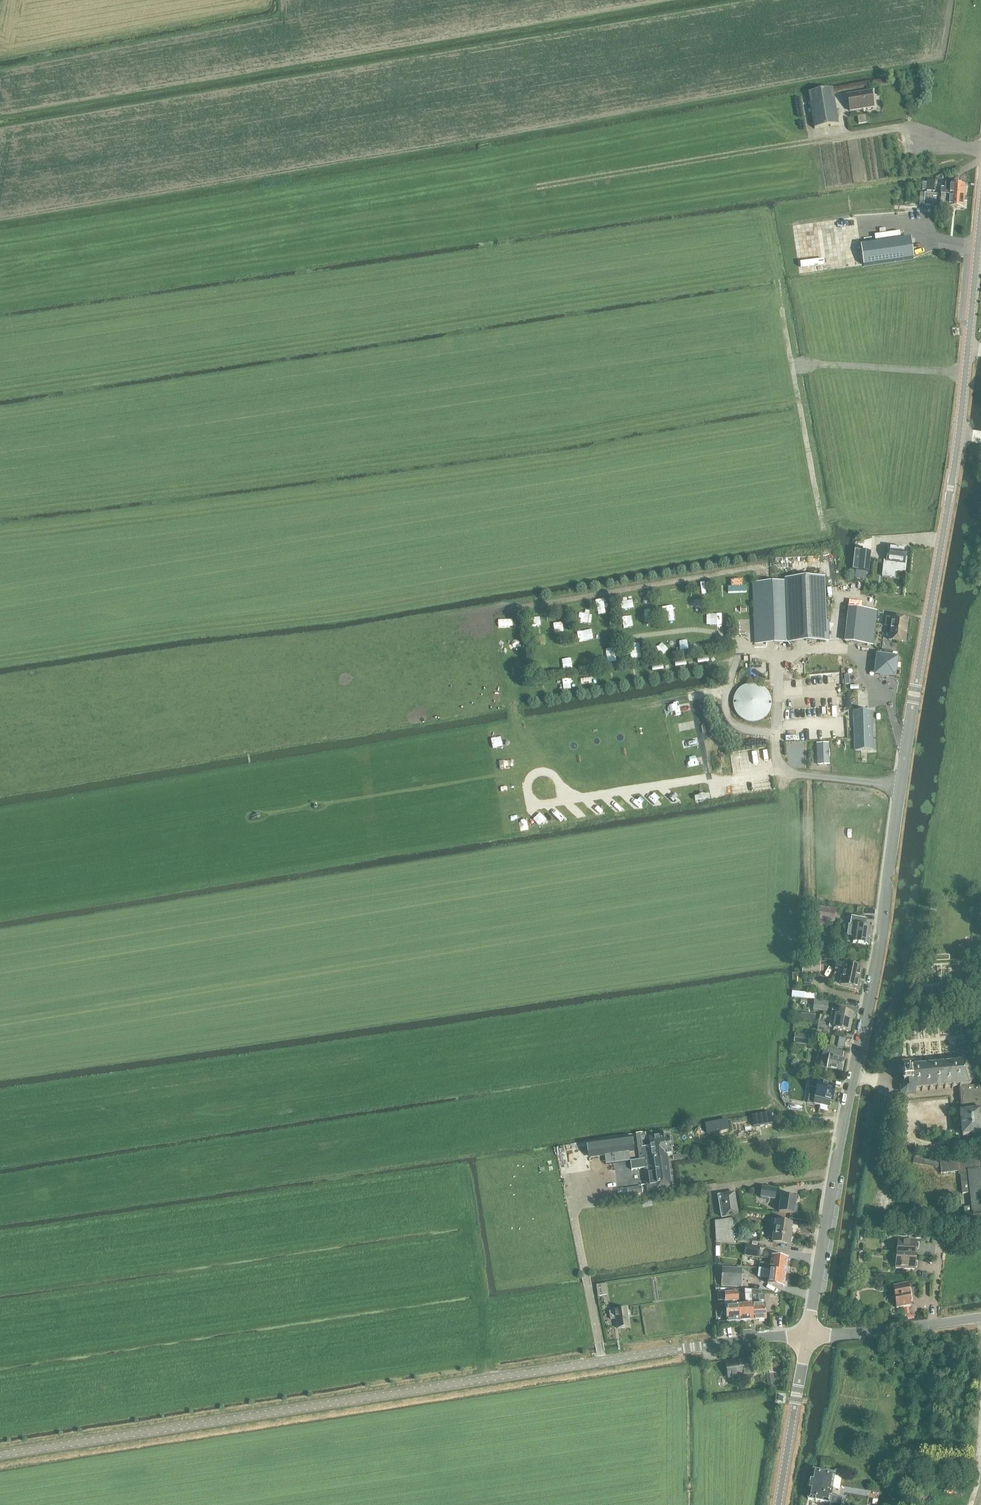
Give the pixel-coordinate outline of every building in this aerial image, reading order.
[(838,124),(832,89),(808,92),(814,128),(838,124)] [(873,107),(871,91),(847,94),(850,110),(866,108),(867,109),(870,108),(871,107),(873,107)] [(927,191),(934,191),(935,180),(928,180),(927,191)] [(949,195),(964,196),(964,185),(950,184),(945,183),(945,188),(941,188),(941,194),(949,195)] [(963,207),(964,196),(949,195),(924,193),(923,205),(940,206),(940,209),(939,209),(939,210),(949,211),(949,210),(949,206),(963,207)] [(893,241),(860,246),(863,267),(904,261),(901,240),(893,241)] [(884,560),(882,576),(894,577),(895,570),(905,571),(906,564),(904,564),(906,549),(889,547),(887,561),(884,560)] [(854,557),(853,569),(854,569),(869,570),(871,551),(855,550),(854,557)] [(753,582),(755,642),(827,639),(825,577),(785,578),(785,581),(753,582)] [(747,591),(747,584),(742,584),(742,578),(730,578),(730,591),(747,591)] [(873,644),(877,610),(869,609),(859,608),(849,607),(845,641),(873,644)] [(580,620),(589,622),(591,613),(582,611),(580,620)] [(623,616),(624,627),(634,625),(632,614),(623,616)] [(889,640),(905,642),(908,619),(892,617),(889,640)] [(554,622),(555,631),(564,631),(564,621),(554,622)] [(579,631),(579,640),(594,639),(593,629),(579,631)] [(639,643),(629,645),(633,659),(642,656),(639,643)] [(875,674),(895,677),(897,657),(877,655),(875,674)] [(771,702),(770,696),(767,691),(764,688),(759,685),(754,684),(748,684),(743,686),(739,689),(736,693),(734,698),(733,703),(734,708),(736,713),(740,717),(744,720),(750,722),(755,722),(761,720),(765,717),(769,712),(771,707),(771,702)] [(855,750),(873,749),(871,711),(854,712),(855,750)] [(823,743),(817,743),(818,763),(829,763),(828,753),(824,753),(823,743)] [(819,907),(817,919),(823,920),(834,922),(836,909),(819,907)] [(853,943),(869,945),(871,928),(865,927),(866,921),(856,920),(855,926),(855,927),(848,926),(847,936),(854,937),(853,943)] [(820,962),(803,962),(803,973),(820,973),(820,972),(823,972),(823,966),(820,966),(820,962)] [(836,963),(834,970),(842,972),(839,985),(857,989),(862,968),(841,964),(836,963)] [(791,993),(791,997),(816,999),(816,995),(801,993),(801,992),(794,991),(794,993),(791,993)] [(814,1001),(813,1012),(824,1012),(823,1016),(831,1017),(831,1018),(851,1022),(853,1013),(828,1009),(828,1002),(814,1001)] [(939,1008),(939,1016),(949,1016),(949,1007),(939,1008)] [(834,1028),(833,1029),(849,1032),(851,1022),(831,1018),(821,1016),(819,1029),(828,1031),(829,1027),(834,1028)] [(808,1044),(809,1034),(795,1033),(794,1043),(808,1044)] [(842,1072),(844,1060),(846,1052),(824,1048),(820,1070),(827,1071),(827,1069),(842,1072)] [(916,1095),(915,1090),(961,1086),(969,1086),(976,1078),(975,1068),(967,1061),(913,1066),(913,1061),(902,1062),(899,1066),(899,1072),(903,1076),(904,1083),(900,1086),(901,1092),(905,1095),(916,1095)] [(804,1072),(805,1065),(794,1064),(794,1071),(804,1072)] [(811,1080),(807,1102),(814,1104),(829,1107),(829,1104),(830,1100),(831,1100),(832,1100),(835,1086),(824,1084),(824,1082),(818,1081),(813,1080),(811,1080)] [(959,1112),(962,1136),(980,1135),(980,1086),(979,1086),(969,1087),(969,1086),(961,1086),(964,1112),(959,1112)] [(727,1120),(705,1123),(707,1132),(728,1129),(727,1120)] [(635,1134),(639,1159),(667,1155),(672,1155),(669,1135),(649,1138),(650,1147),(644,1148),(643,1140),(646,1140),(645,1133),(635,1134)] [(632,1134),(588,1140),(590,1156),(604,1154),(612,1153),(634,1150),(632,1134)] [(633,1169),(644,1167),(648,1191),(671,1188),(668,1164),(667,1155),(639,1159),(639,1160),(631,1161),(630,1162),(631,1168),(633,1169)] [(940,1162),(941,1173),(960,1172),(962,1194),(970,1193),(971,1206),(964,1207),(965,1216),(972,1215),(980,1214),(980,1157),(940,1162)] [(627,1195),(642,1193),(642,1187),(626,1189),(627,1195)] [(761,1196),(775,1198),(776,1189),(762,1187),(761,1196)] [(722,1217),(738,1214),(734,1193),(718,1195),(722,1217)] [(797,1198),(782,1195),(779,1212),(794,1214),(797,1198)] [(720,1241),(734,1243),(733,1219),(715,1221),(716,1240),(720,1241)] [(773,1242),(790,1244),(792,1229),(791,1229),(792,1223),(776,1221),(773,1242)] [(893,1246),(892,1253),(897,1254),(916,1256),(917,1242),(898,1240),(898,1244),(897,1243),(893,1246)] [(745,1255),(758,1257),(760,1247),(746,1245),(745,1255)] [(914,1269),(916,1256),(897,1254),(895,1267),(914,1269)] [(761,1263),(760,1268),(786,1272),(788,1258),(772,1255),(770,1268),(766,1267),(766,1263),(761,1263)] [(723,1268),(722,1285),(741,1286),(742,1274),(742,1269),(723,1268)] [(760,1268),(759,1277),(769,1278),(768,1284),(784,1286),(786,1272),(760,1268)] [(598,1296),(607,1295),(606,1284),(597,1285),(598,1296)] [(896,1308),(911,1306),(908,1284),(894,1286),(896,1308)] [(746,1305),(740,1305),(739,1305),(740,1321),(754,1320),(752,1290),(746,1290),(746,1294),(745,1294),(746,1305)] [(760,1291),(752,1290),(754,1320),(766,1319),(765,1303),(764,1303),(758,1304),(758,1294),(761,1294),(760,1291)] [(726,1293),(725,1293),(725,1300),(726,1307),(727,1307),(728,1322),(730,1322),(737,1322),(737,1321),(740,1321),(739,1305),(740,1305),(739,1291),(726,1292),(726,1293)] [(619,1328),(629,1327),(627,1309),(616,1310),(617,1311),(610,1312),(611,1319),(617,1318),(619,1328)] [(729,1377),(752,1373),(750,1359),(727,1362),(729,1377)] [(769,1389),(775,1388),(773,1373),(767,1374),(769,1389)] [(834,1474),(813,1470),(811,1481),(810,1481),(809,1488),(810,1488),(808,1499),(829,1503),(829,1502),(831,1503),(831,1504),(840,1504),(842,1498),(831,1496),(832,1490),(831,1490),(834,1474)]
